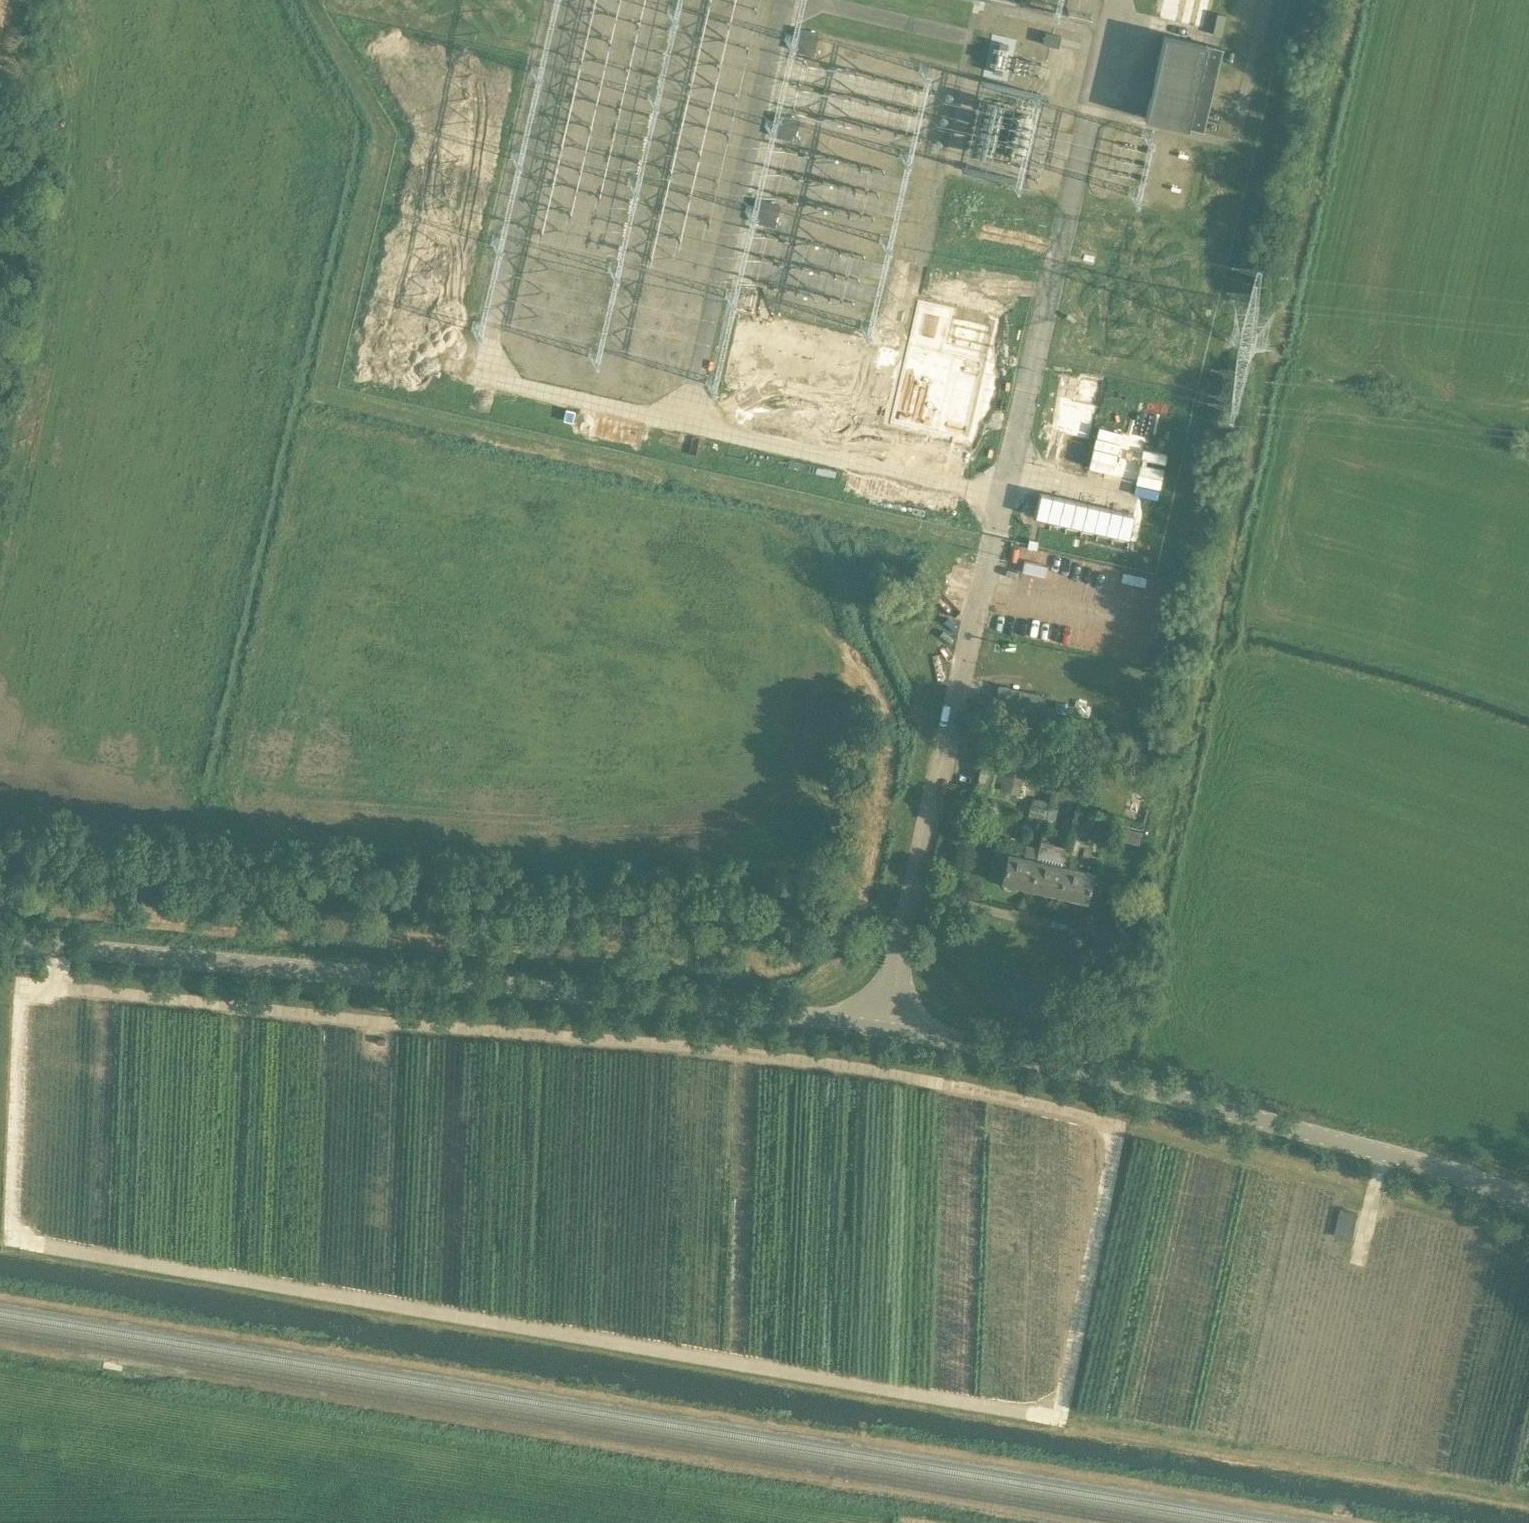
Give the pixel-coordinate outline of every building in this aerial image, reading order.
[(1183,16),(1186,0),(1168,0),(1166,13),(1183,16)] [(1226,15),(1216,13),(1211,34),(1221,36),(1226,15)] [(795,50),(814,54),(818,33),(800,29),(795,50)] [(1060,35),(1045,32),(1043,43),(1058,46),(1060,35)] [(1164,34),(1145,117),(1187,128),(1203,131),(1222,47),(1206,44),(1164,34)] [(794,140),(799,118),(781,114),(775,135),(794,140)] [(774,226),(779,204),(761,200),(756,221),(774,226)] [(759,288),(741,284),(736,310),(753,314),(759,288)] [(1134,514),(1040,492),(1035,515),(1129,537),(1134,514)] [(1038,541),(1029,539),(1027,547),(1036,549),(1038,541)] [(1005,754),(984,749),(981,759),(1003,763),(1005,754)] [(1055,774),(1056,774),(1070,777),(1074,763),(1059,759),(1055,774)] [(981,762),(976,786),(990,789),(994,765),(981,762)] [(1020,787),(1023,774),(1000,768),(997,782),(1020,787)] [(1028,814),(1045,818),(1048,806),(1050,801),(1032,797),(1028,814)] [(1055,820),(1057,808),(1048,806),(1045,818),(1055,820)] [(1087,817),(1085,827),(1103,831),(1105,821),(1087,817)] [(1117,827),(1115,838),(1138,844),(1141,832),(1117,827)] [(1040,841),(1036,858),(1036,859),(1029,887),(1058,893),(1064,865),(1068,848),(1040,841)] [(1007,853),(996,851),(989,877),(1001,880),(1029,887),(1036,859),(1036,858),(1007,852),(1007,853)] [(1093,872),(1064,865),(1058,893),(1087,900),(1093,872)] [(1342,1207),(1335,1235),(1354,1239),(1360,1211),(1342,1207)]
